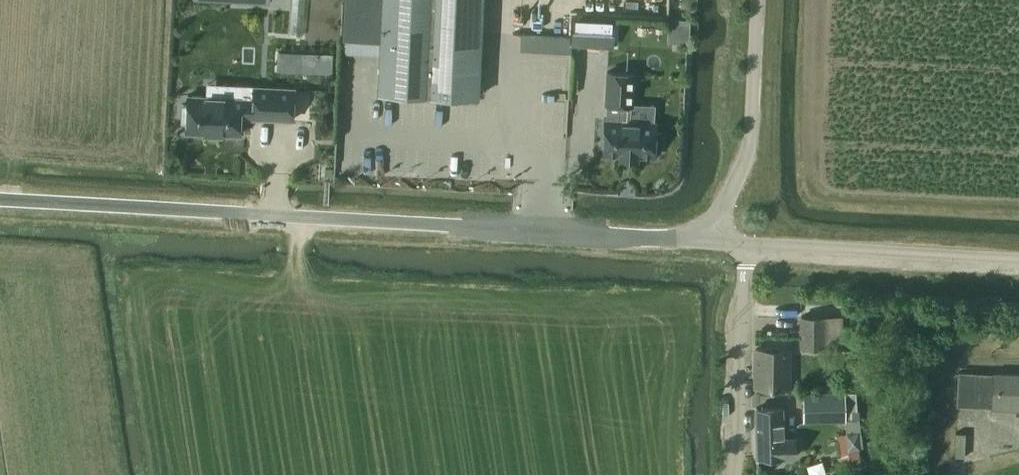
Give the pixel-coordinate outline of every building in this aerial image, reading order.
[(377,91),(478,96),(481,46),(461,46),(463,0),(381,0),(377,91)] [(520,50),(609,53),(609,36),(520,33),(520,50)] [(331,72),(332,54),(278,52),(278,70),(331,72)] [(605,120),(603,154),(620,155),(620,158),(637,159),(637,156),(654,157),(655,148),(660,148),(661,132),(656,132),(656,123),(629,121),(630,105),(632,105),(634,73),(607,72),(606,104),(607,104),(607,120),(605,120)] [(182,104),(181,122),(186,123),(186,132),(239,134),(241,113),(252,113),(252,118),(292,119),(294,88),(241,86),(240,98),(187,95),(187,104),(182,104)] [(844,314),(799,316),(799,347),(844,348),(844,314)] [(755,386),(788,386),(788,349),(755,348),(755,386)] [(958,385),(957,405),(991,407),(991,408),(1018,409),(1018,373),(993,372),(992,383),(974,382),(974,369),(959,369),(958,385)] [(846,391),(805,392),(805,418),(847,417),(846,391)] [(756,409),(756,416),(757,456),(796,455),(796,436),(782,437),(781,415),(782,408),(756,409)] [(860,448),(858,430),(845,431),(845,433),(837,434),(839,448),(848,447),(848,449),(860,448)]
